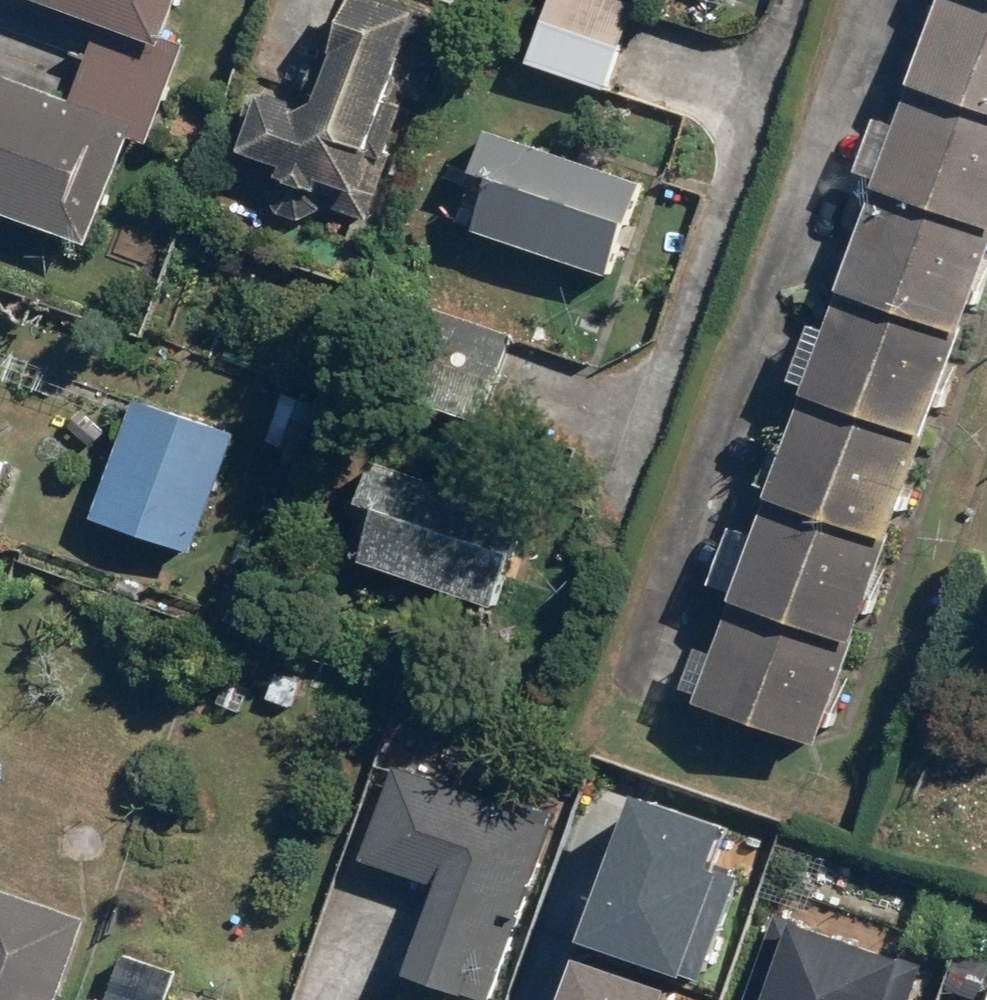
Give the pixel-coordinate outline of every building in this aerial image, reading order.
[(167,42),(182,0),(45,0),(167,42)] [(365,216),(432,12),(394,0),(354,0),(317,112),(252,90),(230,155),(323,185),(318,201),(365,216)] [(609,89),(633,10),(603,0),(550,0),(530,65),(609,89)] [(985,0),(936,0),(906,86),(986,114),(986,1),(985,0)] [(92,244),(137,121),(0,72),(0,211),(92,244)] [(906,86),(870,189),(986,229),(986,114),(906,86)] [(478,229),(610,275),(643,183),(490,130),(476,171),(495,178),(478,229)] [(986,252),(986,229),(870,189),(835,291),(958,334),(986,252)] [(797,398),(921,440),(958,334),(835,291),(797,398)] [(405,394),(482,420),(512,333),(434,307),(405,394)] [(96,518),(196,550),(236,427),(136,394),(96,518)] [(797,398),(761,502),(884,545),(921,440),(797,398)] [(9,456),(0,453),(0,481),(9,456)] [(363,561),(497,606),(530,510),(374,458),(360,500),(381,507),(363,561)] [(724,606),(848,649),(884,545),(761,502),(724,606)] [(724,606),(692,701),(815,744),(848,649),(724,606)] [(406,973),(483,998),(542,821),(387,770),(357,859),(435,885),(406,973)] [(713,822),(626,792),(576,940),(692,979),(728,874),(699,864),(713,822)] [(85,916),(0,886),(0,999),(55,999),(85,916)] [(773,916),(745,999),(901,999),(914,963),(773,916)] [(570,959),(556,999),(654,999),(658,988),(570,959)]
